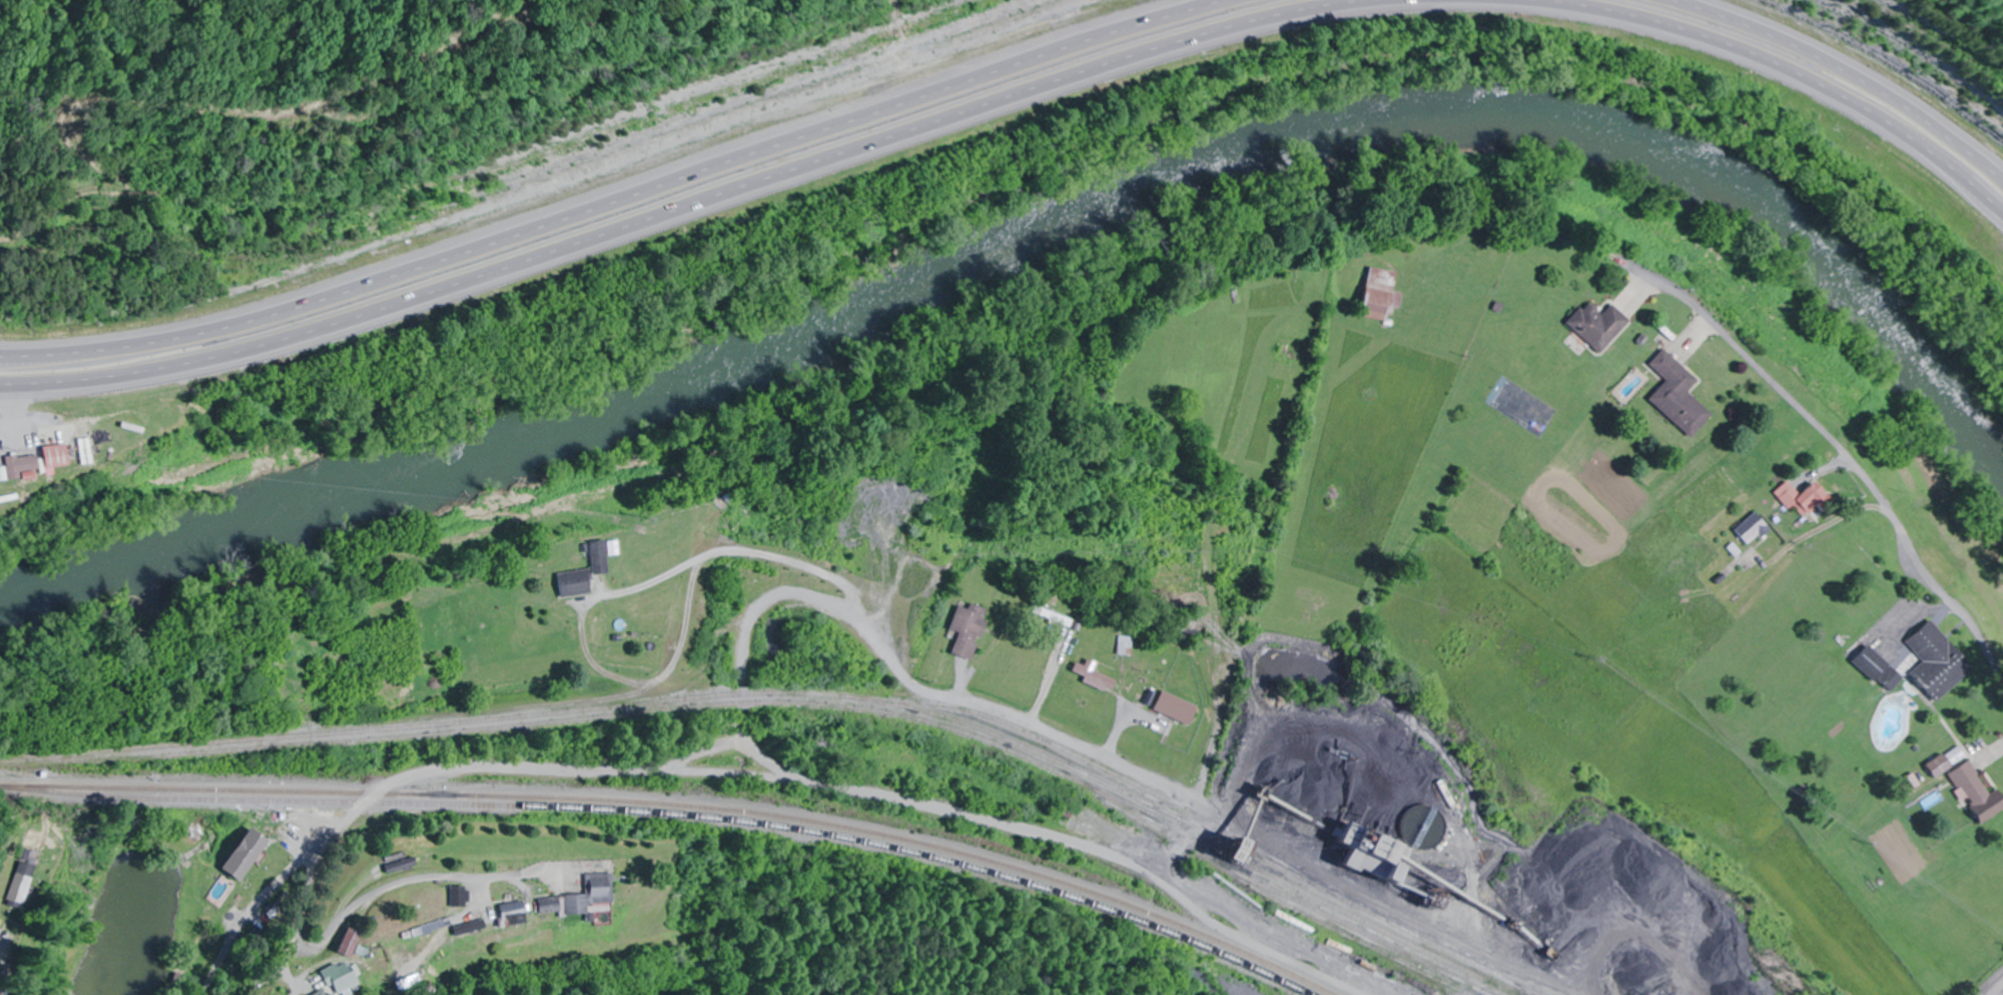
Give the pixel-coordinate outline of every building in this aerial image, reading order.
[(1361,318),(1388,322),(1395,272),(1368,268),(1361,318)] [(1597,355),(1630,322),(1611,304),(1600,315),(1587,301),(1565,324),(1597,355)] [(1647,400),(1689,439),(1710,415),(1686,393),(1697,381),(1662,349),(1646,365),(1664,381),(1647,400)] [(71,466),(68,445),(45,448),(48,469),(71,466)] [(10,482),(22,479),(21,473),(41,470),(39,455),(7,460),(10,482)] [(1785,511),(1792,507),(1800,518),(1817,506),(1821,510),(1832,502),(1817,482),(1797,496),(1786,482),(1772,493),(1785,511)] [(1765,534),(1759,516),(1735,525),(1742,543),(1765,534)] [(617,542),(606,543),(606,541),(589,543),(592,576),(608,574),(606,557),(619,556),(617,542)] [(559,598),(590,596),(589,571),(557,573),(559,598)] [(958,606),(951,630),(960,633),(953,655),(974,661),(987,621),(983,620),(986,610),(970,604),(969,609),(958,606)] [(1068,621),(1050,613),(1047,620),(1065,628),(1068,621)] [(1904,642),(1920,662),(1909,671),(1917,682),(1910,688),(1917,696),(1922,692),(1932,705),(1973,672),(1932,619),(1904,642)] [(1117,658),(1131,657),(1130,638),(1116,638),(1117,658)] [(1888,694),(1902,679),(1866,645),(1852,660),(1888,694)] [(1096,665),(1087,660),(1084,667),(1077,663),(1071,673),(1112,695),(1118,683),(1094,670),(1096,665)] [(1190,726),(1198,707),(1161,692),(1153,712),(1190,726)] [(1997,788),(1990,791),(1981,774),(1977,777),(1969,762),(1947,774),(1976,826),(2002,811),(2002,799),(1997,788)] [(248,872),(257,880),(277,856),(268,849),(248,872)] [(390,875),(417,869),(416,861),(389,867),(390,875)] [(17,903),(32,905),(38,866),(22,863),(17,903)] [(545,898),(545,916),(595,915),(595,905),(618,905),(618,875),(590,875),(591,897),(545,898)] [(471,909),(471,889),(455,889),(455,909),(471,909)] [(505,927),(531,926),(530,904),(504,905),(505,927)] [(340,953),(353,958),(363,934),(350,929),(340,953)] [(345,960),(324,975),(337,994),(342,994),(360,982),(345,960)]
